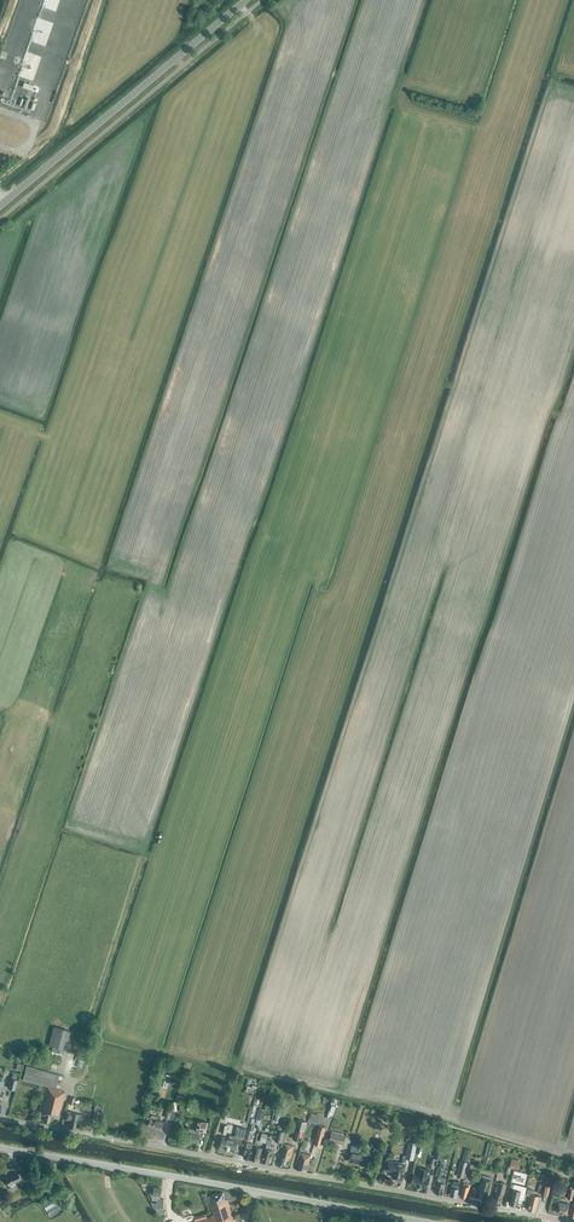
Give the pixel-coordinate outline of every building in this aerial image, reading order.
[(24,82),(22,87),(32,91),(34,86),(24,82)] [(8,105),(14,101),(9,94),(3,99),(8,105)] [(53,1026),(49,1045),(63,1049),(67,1030),(53,1026)] [(61,1089),(56,1088),(55,1088),(58,1074),(26,1066),(23,1080),(46,1086),(39,1113),(45,1115),(43,1120),(49,1122),(51,1116),(58,1118),(65,1092),(60,1090),(61,1089)] [(167,1087),(171,1075),(163,1072),(159,1085),(167,1087)] [(17,1080),(10,1078),(8,1088),(15,1089),(17,1080)] [(261,1121),(265,1110),(260,1108),(256,1119),(261,1121)] [(82,1114),(72,1112),(67,1110),(65,1119),(70,1120),(69,1126),(75,1128),(77,1118),(81,1119),(82,1119),(83,1115),(82,1114)] [(164,1122),(156,1120),(157,1117),(151,1115),(151,1117),(149,1117),(147,1118),(146,1121),(147,1123),(149,1123),(148,1126),(156,1128),(155,1129),(161,1131),(164,1122)] [(187,1133),(191,1134),(190,1140),(199,1142),(201,1131),(206,1132),(209,1122),(198,1120),(196,1130),(188,1128),(187,1133)] [(298,1120),(292,1138),(301,1141),(307,1122),(298,1120)] [(319,1125),(314,1144),(321,1145),(326,1127),(319,1125)] [(224,1137),(221,1147),(235,1150),(236,1144),(241,1145),(242,1137),(244,1138),(246,1128),(237,1126),(235,1136),(230,1135),(229,1138),(224,1137)] [(285,1132),(277,1130),(275,1140),(283,1142),(285,1132)] [(268,1134),(262,1133),(260,1142),(266,1143),(268,1134)] [(343,1144),(345,1136),(332,1133),(330,1140),(343,1144)] [(395,1163),(390,1161),(388,1170),(394,1171),(393,1177),(403,1179),(406,1164),(405,1164),(406,1158),(413,1159),(416,1143),(413,1142),(409,1142),(406,1156),(404,1155),(402,1163),(396,1162),(395,1163)] [(254,1144),(251,1143),(248,1143),(246,1148),(244,1157),(250,1159),(254,1144)] [(281,1152),(280,1157),(281,1158),(279,1164),(284,1165),(284,1164),(286,1164),(287,1157),(291,1158),(294,1146),(284,1143),(282,1152),(281,1152)] [(275,1146),(267,1144),(262,1161),(269,1163),(271,1157),(272,1158),(274,1150),(275,1150),(276,1148),(275,1146)] [(361,1163),(363,1154),(359,1153),(360,1150),(359,1150),(360,1147),(352,1145),(349,1161),(361,1163)] [(263,1148),(254,1146),(251,1159),(258,1161),(259,1161),(260,1154),(262,1154),(263,1148)] [(433,1157),(440,1159),(443,1150),(436,1148),(433,1157)] [(308,1164),(311,1155),(302,1153),(297,1170),(306,1172),(308,1164)] [(510,1167),(519,1170),(521,1161),(513,1159),(512,1158),(510,1167)] [(457,1177),(458,1177),(463,1178),(465,1170),(467,1162),(461,1160),(457,1177)] [(428,1177),(430,1169),(420,1167),(418,1175),(413,1174),(411,1184),(417,1185),(417,1186),(421,1187),(422,1186),(428,1187),(430,1177),(428,1177)] [(18,1184),(26,1180),(22,1172),(18,1174),(17,1172),(5,1178),(9,1185),(17,1181),(18,1184)] [(487,1199),(492,1178),(483,1175),(479,1188),(473,1187),(471,1195),(477,1196),(477,1197),(487,1199)] [(437,1182),(435,1192),(443,1194),(445,1183),(447,1178),(440,1176),(438,1176),(437,1182)] [(458,1181),(458,1182),(454,1181),(453,1184),(452,1184),(452,1187),(451,1187),(450,1195),(457,1196),(458,1188),(459,1185),(460,1181),(458,1181)] [(468,1196),(471,1184),(468,1183),(468,1182),(465,1182),(464,1185),(461,1197),(466,1198),(466,1196),(468,1196)] [(505,1194),(507,1184),(498,1182),(495,1191),(496,1192),(494,1201),(500,1203),(502,1193),(505,1194)] [(513,1188),(509,1202),(517,1205),(520,1194),(523,1195),(526,1187),(520,1185),(518,1190),(513,1188)] [(152,1191),(150,1193),(154,1200),(157,1201),(157,1204),(157,1208),(156,1208),(156,1209),(159,1214),(163,1214),(164,1208),(163,1208),(164,1199),(160,1198),(162,1188),(154,1187),(153,1191),(152,1190),(152,1191)] [(528,1189),(526,1195),(531,1196),(527,1209),(538,1212),(542,1196),(533,1194),(534,1191),(528,1189)] [(228,1221),(234,1220),(227,1199),(226,1199),(223,1192),(208,1197),(214,1216),(194,1221),(229,1221),(228,1221)] [(42,1203),(46,1209),(49,1214),(61,1206),(55,1196),(42,1203)] [(564,1201),(563,1203),(559,1202),(557,1212),(567,1214),(569,1204),(569,1203),(564,1201)]
